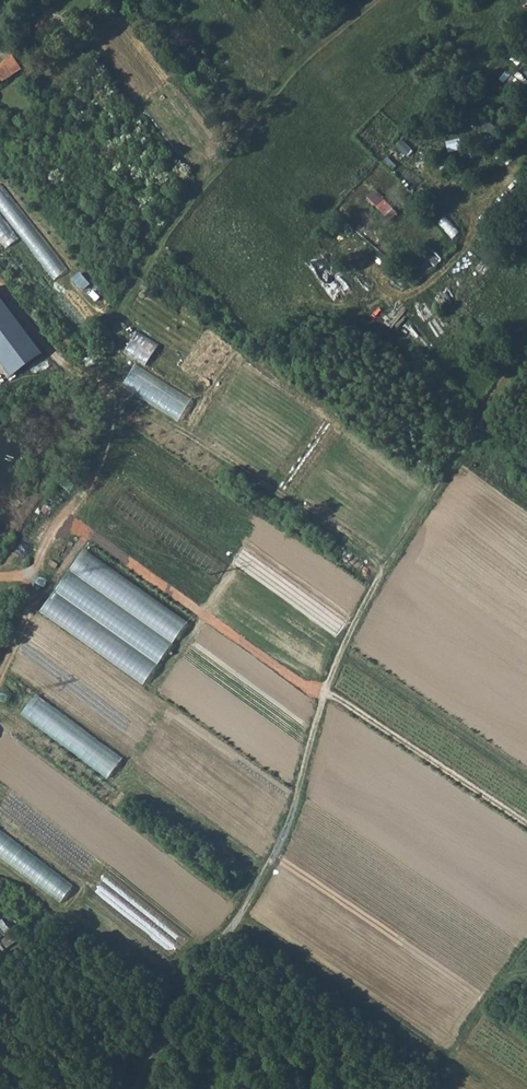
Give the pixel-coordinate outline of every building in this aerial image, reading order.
[(12,55),(0,63),(0,83),(21,68),(12,55)] [(23,103),(18,96),(12,100),(17,107),(23,103)] [(0,184),(0,237),(7,247),(22,236),(56,279),(70,269),(1,183),(0,184)] [(0,297),(0,360),(12,375),(43,351),(0,297)] [(136,365),(122,387),(178,422),(192,399),(136,365)] [(187,622),(84,550),(40,613),(143,685),(187,622)] [(36,694),(21,714),(107,779),(122,758),(36,694)] [(0,827),(0,856),(60,903),(75,884),(0,827)]
